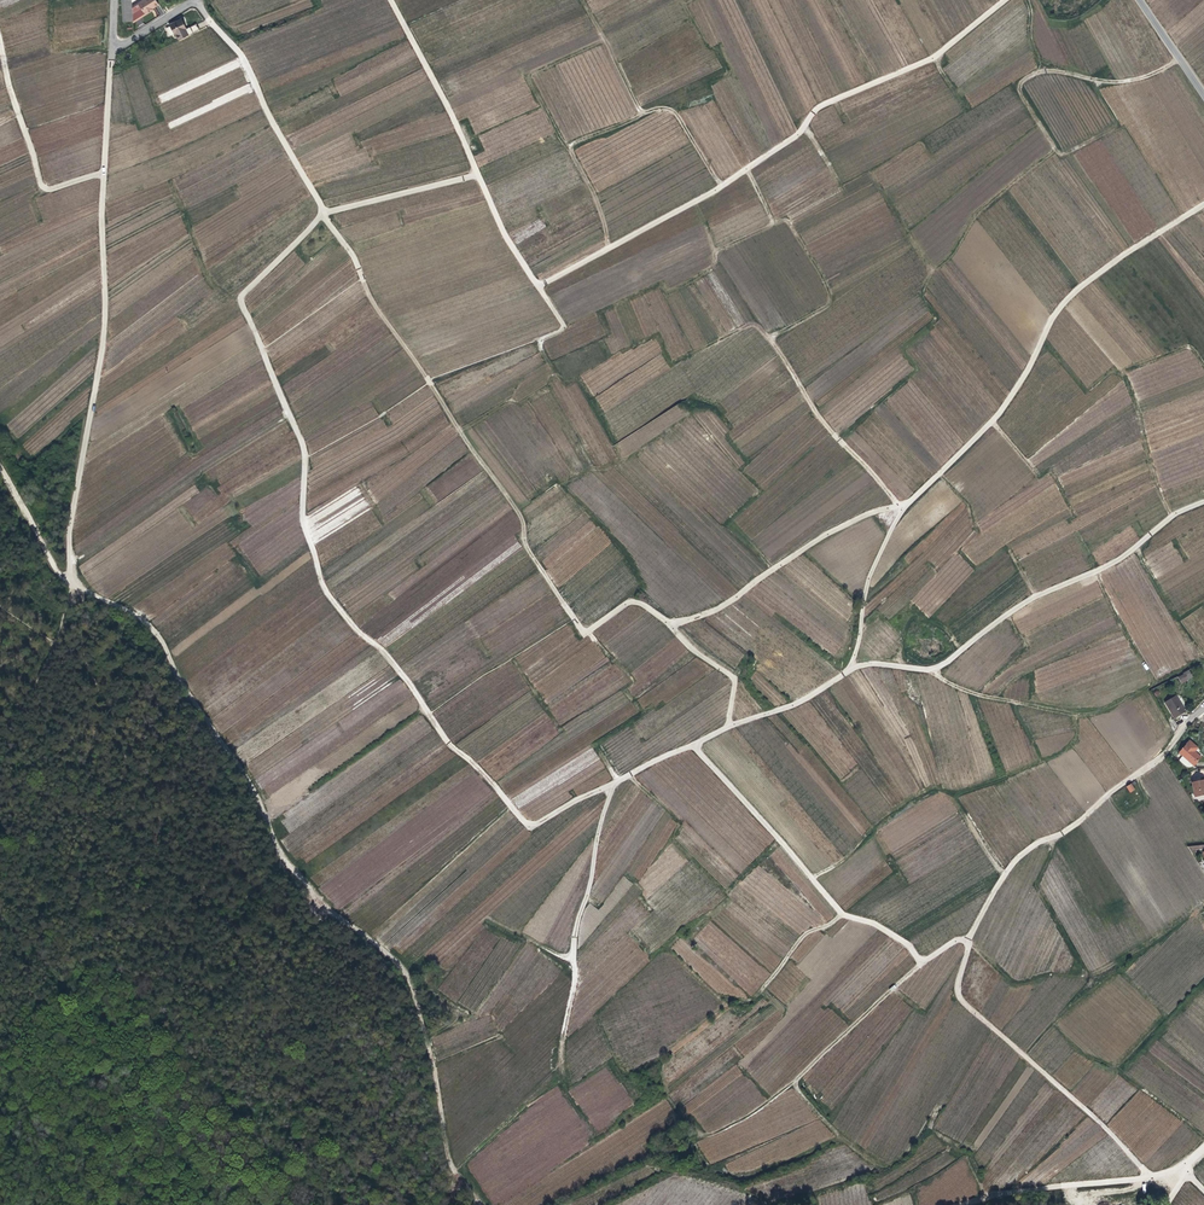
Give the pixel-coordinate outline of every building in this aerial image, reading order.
[(134,23),(133,6),(133,0),(123,0),(123,22),(133,22),(134,23)] [(134,23),(152,11),(151,9),(153,7),(159,4),(157,0),(143,0),(133,6),(134,23)] [(194,27),(201,23),(198,17),(189,22),(183,14),(171,20),(177,29),(178,28),(182,34),(191,29),(188,25),(191,23),(194,27)] [(1185,670),(1183,671),(1174,677),(1176,684),(1183,681),(1182,679),(1187,676),(1185,670)] [(1172,718),(1182,712),(1183,711),(1174,695),(1173,696),(1163,701),(1172,718)] [(1171,718),(1165,722),(1172,732),(1176,727),(1171,718)] [(1177,752),(1180,755),(1191,764),(1192,765),(1198,757),(1192,751),(1194,747),(1186,740),(1177,752)] [(1191,764),(1180,755),(1177,759),(1186,767),(1187,767),(1189,766),(1191,764)] [(1203,795),(1203,791),(1202,780),(1190,783),(1193,798),(1203,795)] [(1126,787),(1130,793),(1135,789),(1131,783),(1126,787)] [(1185,847),(1190,854),(1192,852),(1191,849),(1200,848),(1200,845),(1185,847)]
